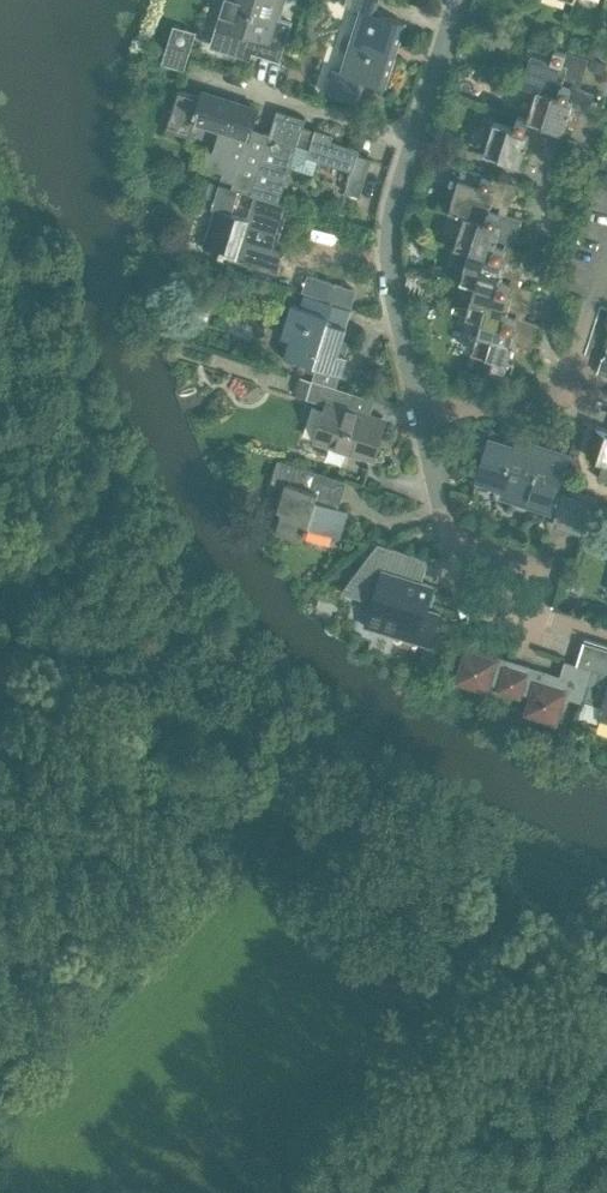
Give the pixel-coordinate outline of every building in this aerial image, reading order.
[(284,0),(226,0),(218,26),(224,28),(219,42),(280,61),(292,22),(278,18),(284,0)] [(406,23),(374,13),(378,0),(346,0),(344,5),(359,10),(340,72),(386,87),(406,23)] [(184,70),(196,32),(174,25),(162,63),(184,70)] [(583,76),(589,58),(566,50),(565,52),(556,49),(557,46),(550,43),(545,46),(530,41),(527,53),(531,54),(522,85),(537,89),(558,96),(562,84),(566,70),(583,76)] [(564,131),(572,105),(589,111),(595,93),(571,85),(571,87),(562,84),(558,96),(537,89),(528,118),(517,115),(517,116),(551,127),(564,131)] [(252,194),(270,133),(252,127),(258,108),(203,91),(201,96),(179,89),(166,129),(190,136),(195,121),(220,128),(213,151),(208,149),(202,166),(223,172),(221,178),(233,182),(232,188),(252,194)] [(352,170),(345,191),(360,196),(372,159),(358,154),(360,148),(331,140),(333,134),(316,128),(314,135),(301,131),(304,118),(277,110),(252,194),(279,202),(290,167),(314,174),(318,159),(352,170)] [(546,143),(551,127),(517,116),(514,127),(494,121),(484,152),(520,164),(528,138),(546,143)] [(489,210),(493,196),(511,202),(516,184),(493,177),(493,178),(482,175),(479,185),(459,179),(449,211),(464,216),(486,222),(489,210)] [(595,181),(592,192),(590,192),(588,201),(589,201),(579,232),(578,232),(575,240),(576,241),(566,272),(565,272),(562,280),(563,281),(560,292),(584,299),(601,306),(606,308),(606,185),(595,181)] [(279,238),(289,205),(279,202),(252,194),(232,188),(219,184),(212,208),(215,209),(204,246),(220,251),(219,254),(225,255),(225,253),(279,269),(285,250),(272,246),(274,237),(279,238)] [(491,257),(495,245),(499,231),(516,237),(522,219),(499,212),(498,213),(489,210),(486,222),(464,216),(455,246),(470,250),(491,257)] [(500,280),(505,266),(522,272),(528,254),(504,247),(504,248),(495,245),(491,257),(470,250),(460,281),(475,286),(497,292),(500,280)] [(506,315),(510,301),(528,307),(533,289),(510,281),(510,283),(500,280),(497,292),(475,286),(466,316),(481,320),(502,327),(506,315)] [(338,353),(342,341),(346,327),(327,321),(333,302),(306,294),(302,307),(292,304),(286,323),(295,326),(285,356),(317,366),(313,380),(334,387),(339,373),(342,373),(347,356),(338,353)] [(504,360),(509,342),(511,335),(533,342),(539,324),(516,316),(515,318),(506,315),(502,327),(481,320),(472,351),(491,357),(487,372),(509,379),(514,362),(504,360)] [(370,457),(382,419),(362,413),(367,397),(334,387),(313,380),(312,380),(307,398),(330,406),(319,441),(370,457)] [(584,466),(600,472),(599,478),(606,480),(606,432),(596,429),(584,466)] [(595,503),(557,492),(568,457),(529,444),(526,452),(489,441),(478,478),(505,486),(502,495),(551,511),(552,509),(558,511),(554,525),(585,534),(595,503)] [(333,505),(342,479),(278,459),(271,481),(285,486),(278,510),(283,511),(277,530),(304,538),(306,531),(308,531),(309,527),(340,536),(348,510),(333,505)] [(378,543),(347,585),(375,594),(365,625),(430,645),(440,613),(426,609),(434,584),(421,580),(428,559),(378,543)] [(594,669),(584,700),(603,706),(600,716),(606,719),(606,648),(583,641),(578,659),(577,659),(576,664),(594,669)] [(583,702),(584,700),(594,669),(576,664),(565,660),(560,675),(496,655),(495,658),(466,649),(456,681),(488,691),(491,683),(499,685),(497,689),(521,697),(522,692),(530,695),(525,713),(557,723),(565,697),(583,702)]
